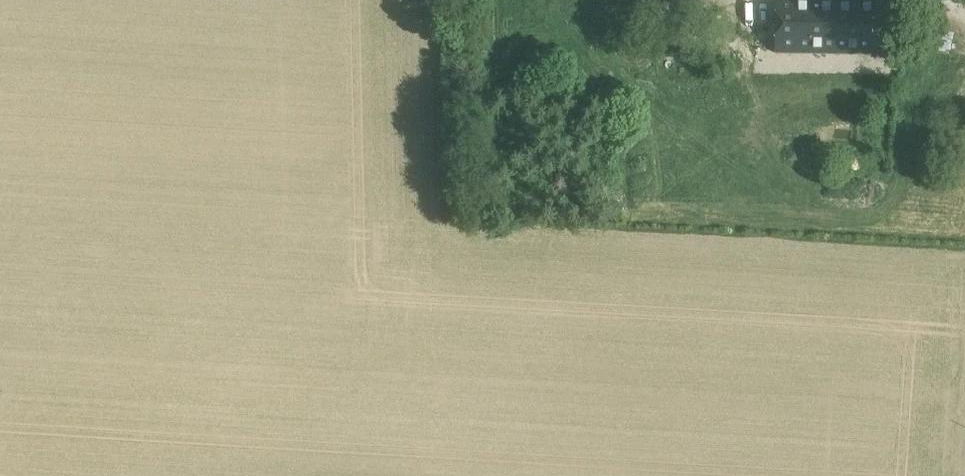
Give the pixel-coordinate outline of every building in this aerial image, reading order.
[(777,56),(841,57),(841,53),(843,53),(844,0),(778,0),(777,56)] [(893,0),(844,0),(843,53),(893,54),(895,0),(893,0)]
